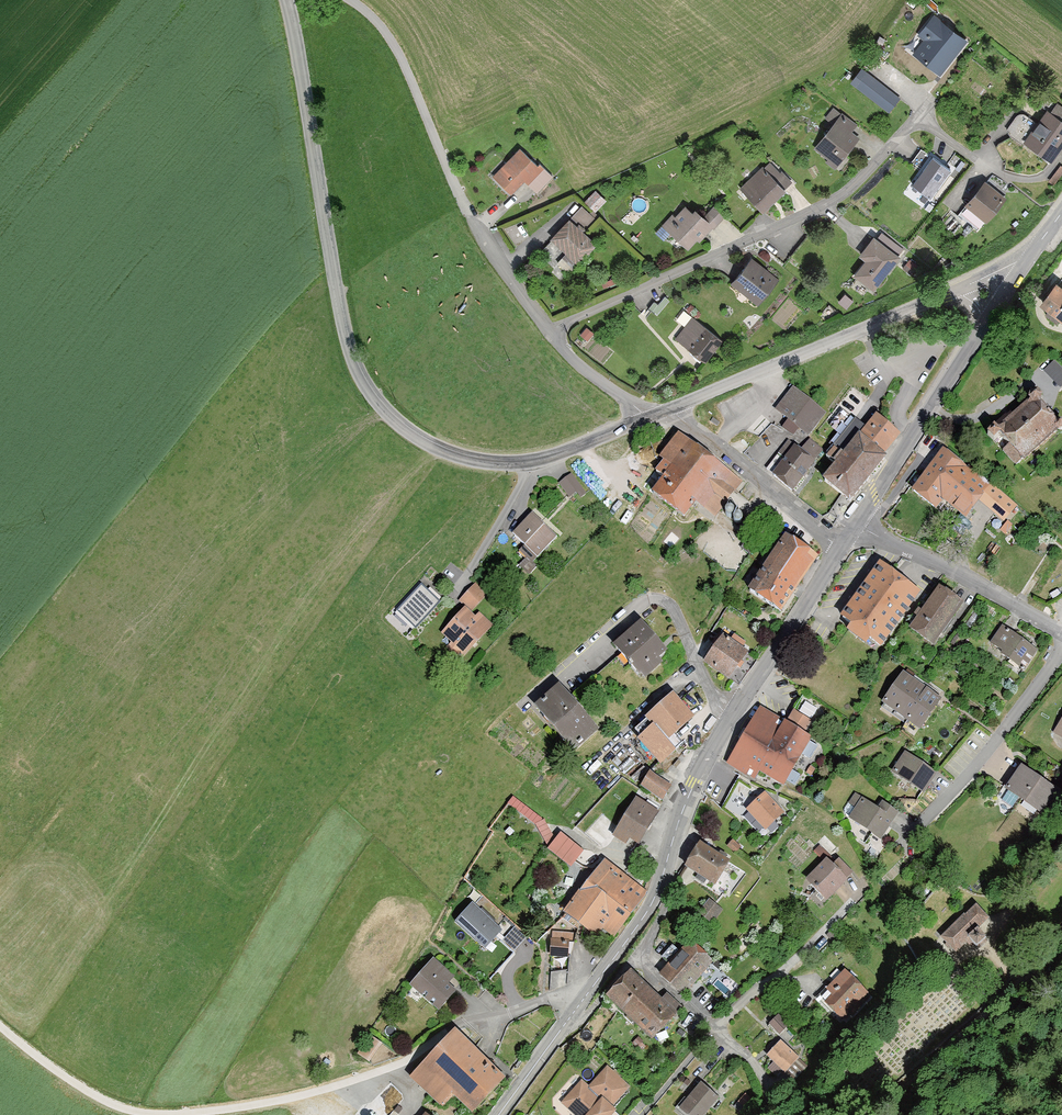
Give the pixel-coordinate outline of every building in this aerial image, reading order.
[(968,41),(934,14),(917,35),(924,40),(913,54),(941,76),(968,41)] [(901,99),(867,72),(856,86),(889,113),(901,99)] [(1053,163),(1061,151),(1061,106),(1058,103),(1051,112),(1048,110),(1024,141),(1053,163)] [(858,126),(834,107),(825,119),(832,124),(813,149),(838,168),(861,138),(853,132),(858,126)] [(519,149),(493,176),(512,193),(523,181),(532,189),(549,171),(540,163),(538,166),(519,149)] [(950,170),(921,149),(912,162),(923,170),(913,185),(930,197),(950,170)] [(763,213),(793,183),(769,160),(739,189),(763,213)] [(1007,199),(985,180),(964,205),(967,207),(959,216),(979,233),(1007,199)] [(549,240),(565,255),(558,262),(571,275),(599,246),(586,233),(598,221),(582,206),(549,240)] [(672,215),(662,226),(690,249),(696,241),(700,244),(715,227),(717,228),(725,219),(712,208),(704,217),(694,208),(692,211),(685,206),(675,217),(672,215)] [(859,256),(864,260),(853,276),(875,292),(901,256),(873,237),(859,256)] [(750,258),(730,284),(759,306),(779,280),(750,258)] [(1039,304),(1061,322),(1061,287),(1056,282),(1039,304)] [(724,341),(692,317),(675,340),(706,364),(724,341)] [(827,413),(793,388),(776,412),(788,421),(782,428),(794,437),(799,429),(809,437),(827,413)] [(1039,403),(1038,402),(1040,400),(1041,394),(1035,391),(1028,393),(1027,400),(1029,401),(997,430),(994,426),(986,433),(993,441),(1000,436),(1008,446),(1001,453),(1015,469),(1061,429),(1061,428),(1039,403)] [(850,501),(885,458),(882,456),(899,435),(875,415),(865,427),(855,419),(824,456),(834,465),(823,479),(850,501)] [(715,519),(742,483),(677,435),(659,459),(662,462),(654,473),(660,478),(649,494),(683,520),(695,504),(715,519)] [(801,450),(789,441),(767,469),(773,474),(771,476),(792,493),(815,464),(814,462),(823,452),(810,440),(801,450)] [(943,449),(911,491),(936,511),(943,502),(966,520),(979,502),(1007,523),(1019,508),(943,449)] [(581,498),(586,494),(571,475),(559,484),(570,497),(576,492),(581,498)] [(532,514),(512,534),(538,559),(557,539),(532,514)] [(783,536),(746,591),(780,614),(817,558),(783,536)] [(529,577),(538,568),(527,558),(519,567),(529,577)] [(879,563),(839,618),(850,626),(846,631),(867,646),(871,641),(881,648),(921,594),(879,563)] [(419,582),(385,618),(406,638),(440,602),(438,601),(441,598),(430,589),(428,591),(419,582)] [(488,596),(476,584),(460,601),(466,606),(472,612),(488,596)] [(964,606),(938,588),(909,629),(935,647),(964,606)] [(477,617),(472,612),(466,606),(441,632),(452,643),(447,648),(461,661),(495,627),(480,613),(477,617)] [(666,654),(637,622),(611,646),(644,682),(663,665),(658,660),(666,654)] [(1039,652),(1002,627),(989,646),(1027,671),(1039,652)] [(721,636),(702,664),(728,682),(747,654),(721,636)] [(942,700),(903,673),(882,704),(922,731),(942,700)] [(556,686),(532,707),(572,755),(597,734),(556,686)] [(674,737),(694,719),(673,696),(645,721),(646,722),(636,732),(642,739),(639,742),(659,765),(682,745),(674,737)] [(760,708),(727,764),(756,780),(760,772),(786,787),(813,739),(805,735),(813,722),(794,711),(787,723),(760,708)] [(939,775),(905,752),(894,769),(899,772),(896,776),(925,795),(939,775)] [(1058,791),(1021,767),(1005,792),(1043,816),(1058,791)] [(648,773),(640,788),(662,801),(670,786),(648,773)] [(765,793),(746,810),(765,832),(784,815),(765,793)] [(877,809),(854,794),(847,805),(854,809),(847,819),(881,842),(899,815),(881,803),(877,809)] [(544,821),(513,798),(507,806),(535,826),(549,849),(548,851),(571,867),(583,852),(561,835),(556,842),(544,821)] [(657,813),(635,799),(611,837),(625,845),(628,841),(637,846),(657,813)] [(698,843),(684,868),(716,887),(730,863),(698,843)] [(825,859),(806,881),(830,902),(854,874),(839,860),(833,867),(825,859)] [(604,861),(561,914),(594,940),(602,929),(612,937),(646,894),(604,861)] [(723,911),(709,900),(699,913),(713,924),(723,911)] [(472,905),(455,923),(485,950),(502,931),(472,905)] [(975,905),(941,939),(955,954),(969,940),(977,949),(987,940),(979,931),(990,920),(975,905)] [(576,934),(553,933),(552,942),(549,942),(549,959),(569,959),(569,942),(574,942),(576,934)] [(680,952),(674,946),(661,960),(667,967),(660,974),(684,995),(715,961),(691,940),(680,952)] [(435,958),(410,985),(439,1011),(458,990),(450,983),(456,976),(435,958)] [(633,968),(607,995),(655,1042),(686,1010),(669,993),(664,999),(633,968)] [(844,971),(818,999),(844,1023),(870,995),(844,971)] [(456,1027),(409,1078),(440,1106),(452,1093),(473,1114),(507,1078),(456,1027)] [(780,1043),(767,1057),(785,1074),(798,1059),(780,1043)] [(561,1103),(574,1114),(616,1114),(619,1111),(614,1107),(631,1088),(620,1078),(624,1074),(617,1068),(614,1071),(608,1066),(590,1086),(583,1079),(561,1103)] [(679,1110),(685,1114),(706,1114),(719,1099),(701,1084),(679,1110)]
